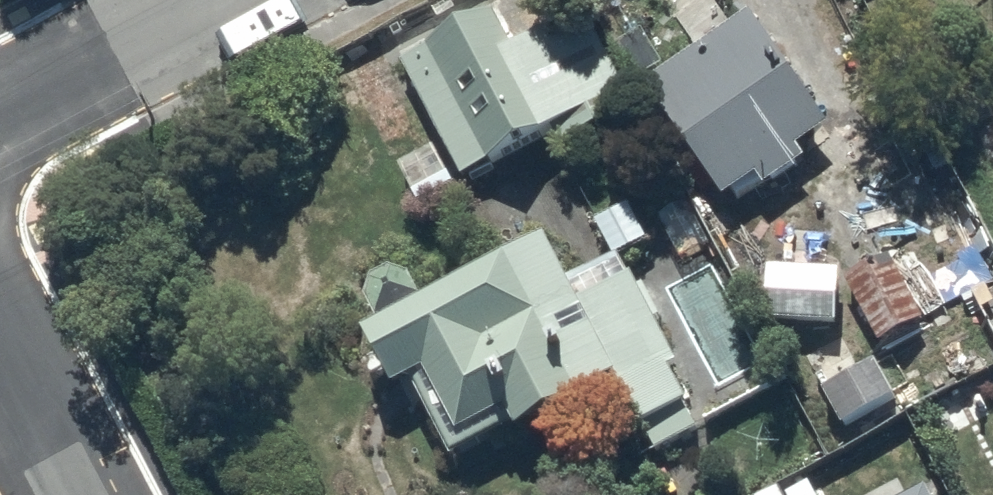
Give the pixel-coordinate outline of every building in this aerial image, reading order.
[(497,2),(400,53),(460,167),(555,118),(562,132),(632,96),(584,3),(516,38),(497,2)] [(834,122),(752,12),(733,25),(727,15),(697,36),(705,46),(651,83),(728,197),(761,174),(808,262),(837,247),(795,169),(813,155),(804,144),(834,122)] [(387,324),(374,329),(404,386),(419,378),(461,460),(625,376),(634,394),(686,367),(664,324),(669,321),(653,290),(649,293),(640,276),(636,278),(627,262),(656,247),(636,208),(626,214),(620,203),(597,214),(610,239),(568,261),(555,236),(432,299),(422,280),(421,279),(419,277),(418,276),(416,275),(414,274),(413,273),(411,273),(409,272),(407,272),(406,272),(404,271),(402,272),(400,272),(398,272),(396,273),(394,273),(393,274),(391,275),(389,276),(388,277),(386,278),(385,279),(384,281),(383,282),(382,284),(381,285),(380,287),(379,289),(379,291),(378,293),(378,294),(378,296),(378,298),(378,300),(378,302),(387,324)] [(877,254),(846,267),(877,336),(925,315),(900,261),(884,269),(877,254)] [(896,494),(937,494),(928,478),(896,494)]
